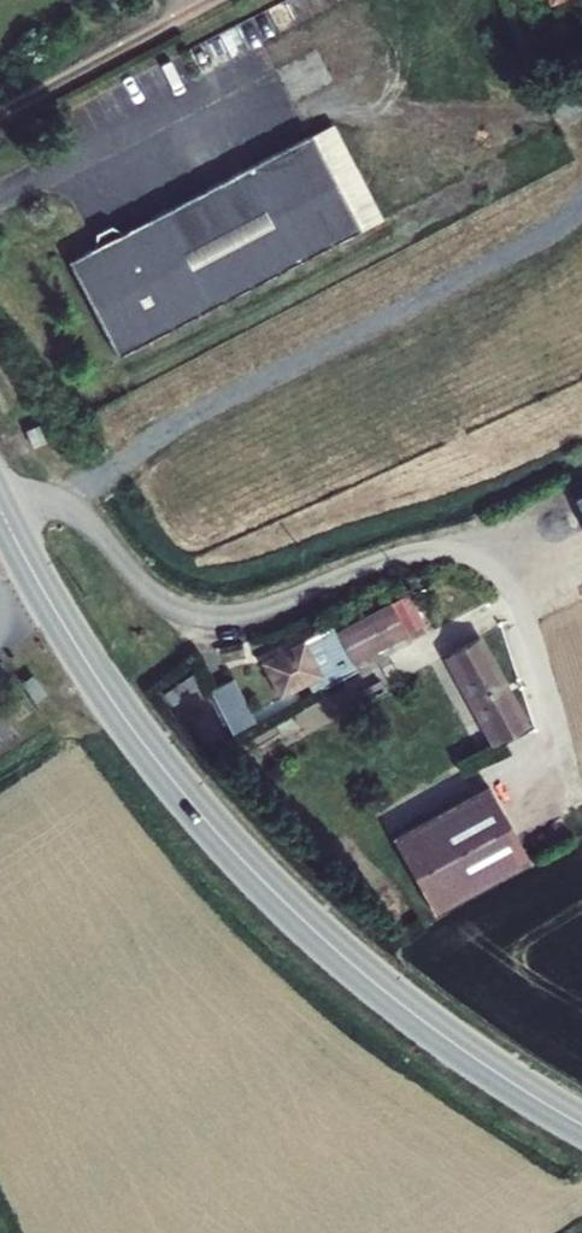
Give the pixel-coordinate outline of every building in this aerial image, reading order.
[(313,134),(362,230),(389,216),(340,120),(313,134)] [(313,134),(69,262),(119,357),(362,230),(313,134)] [(44,442),(37,427),(26,432),(33,447),(44,442)] [(389,605),(405,635),(423,626),(407,595),(389,605)] [(405,635),(389,605),(336,632),(352,663),(405,635)] [(333,626),(304,641),(322,677),(309,684),(313,693),(356,671),(352,663),(336,632),(333,626)] [(525,728),(477,639),(449,654),(497,743),(525,728)] [(280,698),(309,684),(322,677),(304,641),(262,663),(280,698)] [(200,685),(192,673),(161,695),(170,707),(200,685)] [(50,695),(36,678),(27,686),(40,703),(50,695)] [(231,679),(209,691),(234,737),(255,725),(231,679)] [(488,786),(392,837),(434,916),(530,865),(488,786)]
